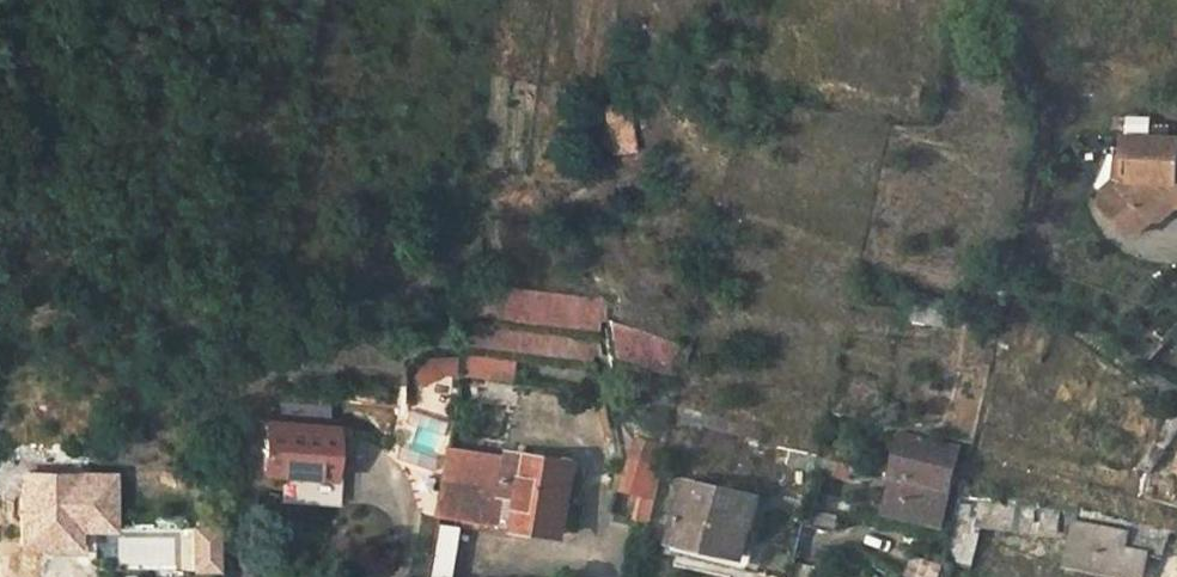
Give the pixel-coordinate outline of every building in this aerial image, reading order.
[(628,103),(604,107),(611,153),(636,149),(628,103)] [(1167,200),(1173,207),(1176,207),(1176,160),(1176,153),(1176,142),(1116,138),(1115,162),(1128,164),(1127,183),(1106,202),(1104,213),(1120,232),(1138,232),(1152,220),(1157,209),(1167,200)] [(1106,202),(1127,183),(1128,164),(1115,162),(1110,162),(1108,188),(1100,195),(1106,202)] [(471,309),(599,327),(601,315),(600,304),(601,298),(477,282),(471,309)] [(590,338),(591,331),(470,315),(466,341),(593,359),(595,348),(590,338)] [(678,344),(608,319),(611,355),(668,373),(678,344)] [(685,358),(698,360),(701,347),(688,344),(685,358)] [(482,378),(486,350),(465,348),(464,355),(461,375),(482,378)] [(482,378),(583,390),(587,365),(486,350),(482,378)] [(308,355),(285,354),(284,368),(308,369),(308,355)] [(416,381),(459,375),(456,358),(414,364),(416,381)] [(738,420),(685,408),(681,422),(700,427),(700,424),(735,432),(738,420)] [(1142,467),(1152,473),(1176,431),(1176,411),(1172,409),(1142,467)] [(431,470),(447,423),(411,411),(395,458),(431,470)] [(333,429),(267,423),(263,471),(282,473),(330,477),(332,448),(333,429)] [(897,433),(890,460),(897,462),(903,434),(897,433)] [(897,462),(885,511),(941,525),(953,477),(967,479),(973,450),(903,434),(897,462)] [(634,435),(629,457),(662,466),(666,444),(634,435)] [(341,448),(332,448),(330,477),(282,473),(282,480),(338,485),(341,448)] [(496,491),(501,456),(449,449),(439,515),(507,525),(512,494),(503,492),(496,491)] [(573,467),(508,457),(503,492),(512,494),(525,496),(520,527),(562,532),(573,467)] [(662,466),(629,457),(621,489),(638,495),(634,517),(650,521),(662,466)] [(853,467),(851,475),(869,479),(870,471),(853,467)] [(80,475),(22,475),(20,546),(45,546),(77,546),(78,518),(80,475)] [(688,481),(674,542),(745,558),(758,496),(688,481)] [(638,495),(621,489),(615,512),(634,517),(638,495)] [(980,492),(976,520),(1057,530),(1060,503),(980,492)] [(821,493),(816,510),(843,517),(844,512),(849,513),(852,501),(821,493)] [(1075,526),(1067,562),(1120,574),(1125,547),(1162,558),(1171,529),(1077,507),(1068,504),(1065,525),(1075,526)] [(87,518),(78,518),(77,546),(45,546),(45,554),(85,555),(87,518)] [(462,527),(439,523),(432,576),(455,576),(462,527)] [(220,576),(220,528),(192,527),(191,575),(220,576)]
